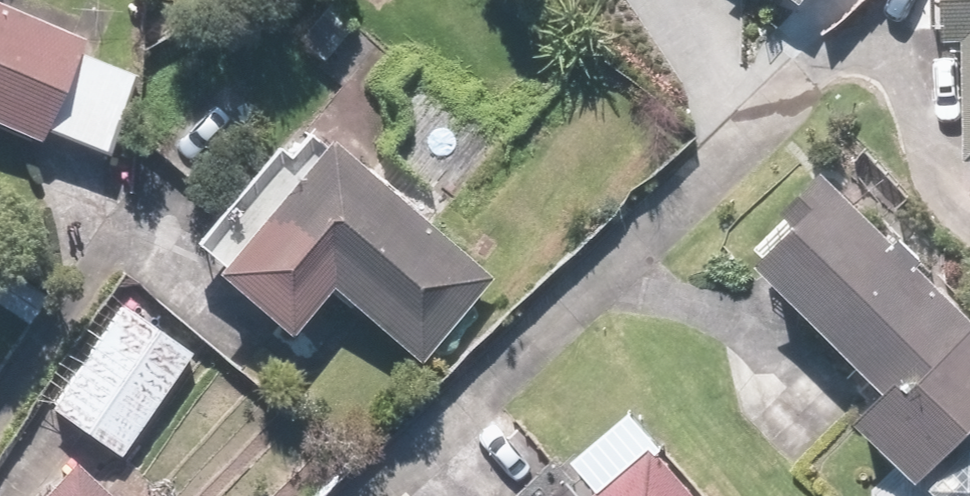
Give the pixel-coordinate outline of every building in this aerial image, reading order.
[(928,36),(959,36),(959,157),(967,157),(967,187),(969,187),(969,0),(928,0),(928,36)] [(35,148),(41,134),(102,160),(135,83),(72,56),(77,45),(0,12),(0,133),(35,148)] [(481,276),(299,131),(278,157),(262,144),(176,253),(277,333),(316,283),(414,360),(481,276)] [(819,182),(742,264),(878,393),(851,422),(908,476),(969,410),(969,325),(819,182)] [(26,320),(0,302),(0,358),(26,320)] [(183,353),(113,308),(46,413),(116,458),(183,353)] [(642,440),(577,495),(689,495),(642,440)] [(61,463),(32,495),(97,495),(61,463)]
